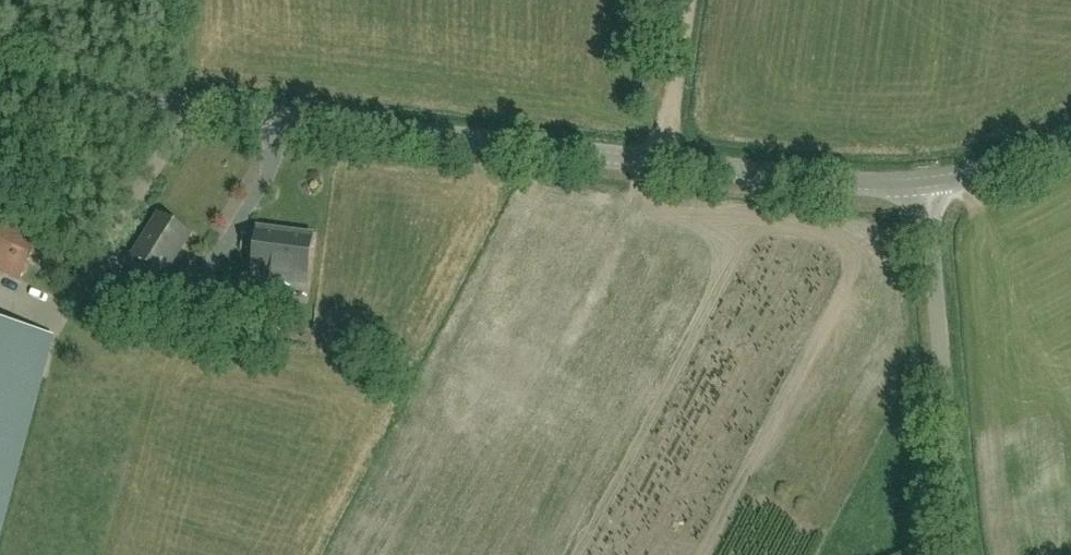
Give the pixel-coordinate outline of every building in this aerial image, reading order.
[(159,216),(133,256),(141,261),(123,289),(147,304),(165,276),(163,276),(189,235),(159,216)] [(21,281),(42,237),(0,218),(0,271),(21,281)] [(278,274),(306,277),(311,239),(259,232),(255,259),(253,259),(251,276),(277,280),(278,274)] [(0,324),(0,522),(50,337),(0,324)]
